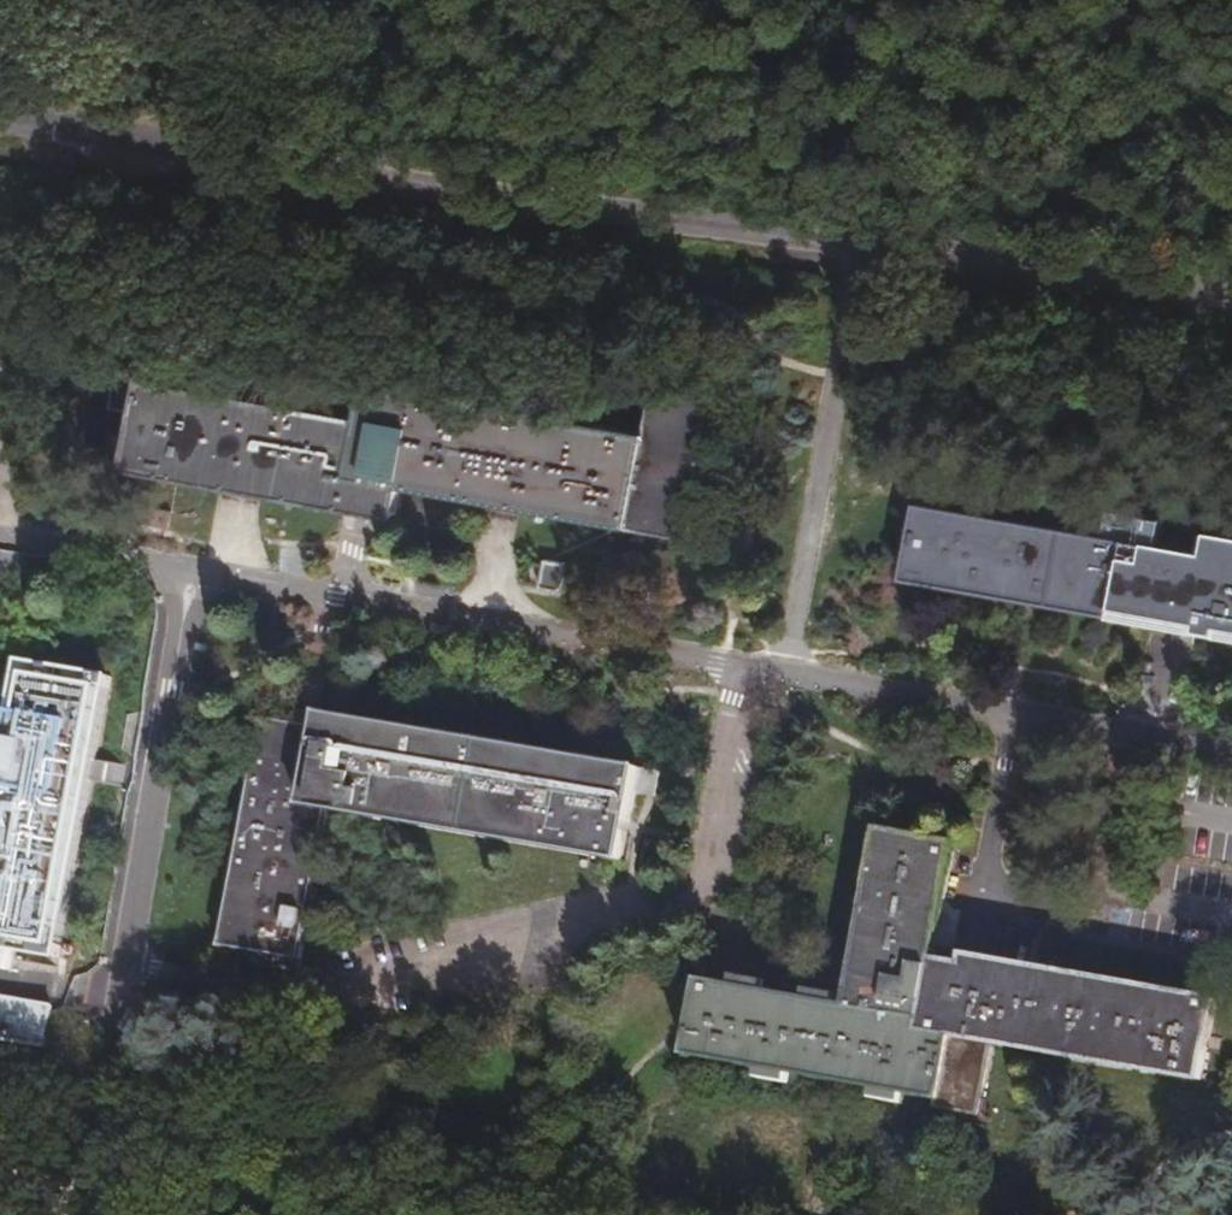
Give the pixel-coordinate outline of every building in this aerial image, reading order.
[(124,384),(107,474),(352,518),(380,523),(386,491),(674,543),(701,397),(644,386),(635,438),(350,386),(343,424),(124,384)] [(952,501),(939,584),(1231,632),(1231,547),(952,501)] [(543,556),(539,583),(561,586),(565,560),(543,556)] [(50,965),(99,680),(9,665),(4,691),(0,715),(0,956),(50,965)] [(252,721),(212,951),(291,964),(317,813),(613,864),(619,829),(629,772),(310,717),(308,730),(252,721)] [(691,986),(678,1061),(974,1114),(986,1048),(1195,1086),(1210,1004),(958,959),(956,968),(941,965),(926,963),(947,845),(871,831),(838,1012),(691,986)] [(34,1052),(41,1011),(0,1004),(0,1046),(34,1052)]
